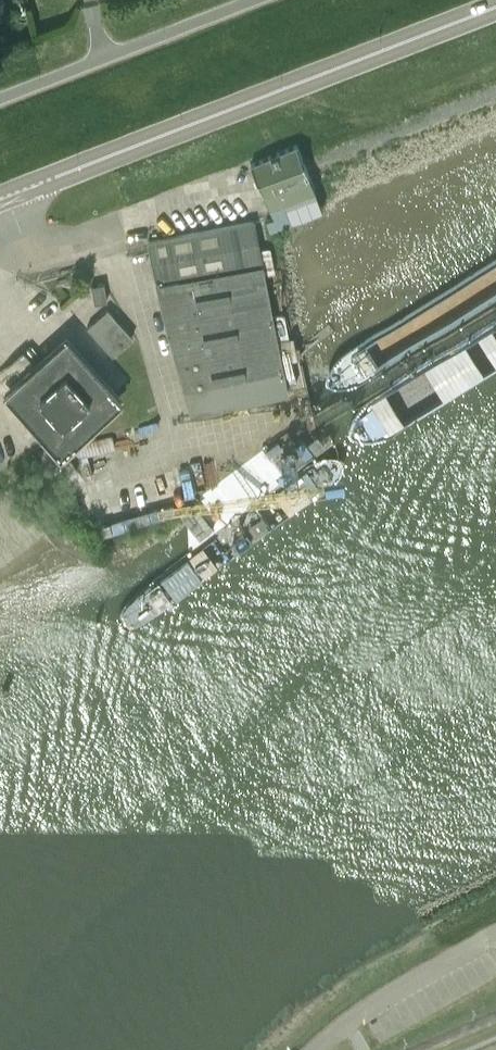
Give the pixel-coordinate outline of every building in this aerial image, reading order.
[(308,172),(296,143),(250,163),(262,191),(273,216),(263,220),(267,229),(278,224),(322,206),(308,172)] [(148,241),(150,248),(163,308),(191,410),(227,403),(230,417),(254,412),(251,398),(286,391),(253,220),(148,241)] [(90,285),(94,302),(107,300),(103,282),(90,285)] [(132,335),(107,307),(87,325),(112,353),(132,335)] [(2,390),(59,453),(123,397),(66,333),(2,390)] [(113,432),(76,443),(79,455),(117,444),(113,432)]
